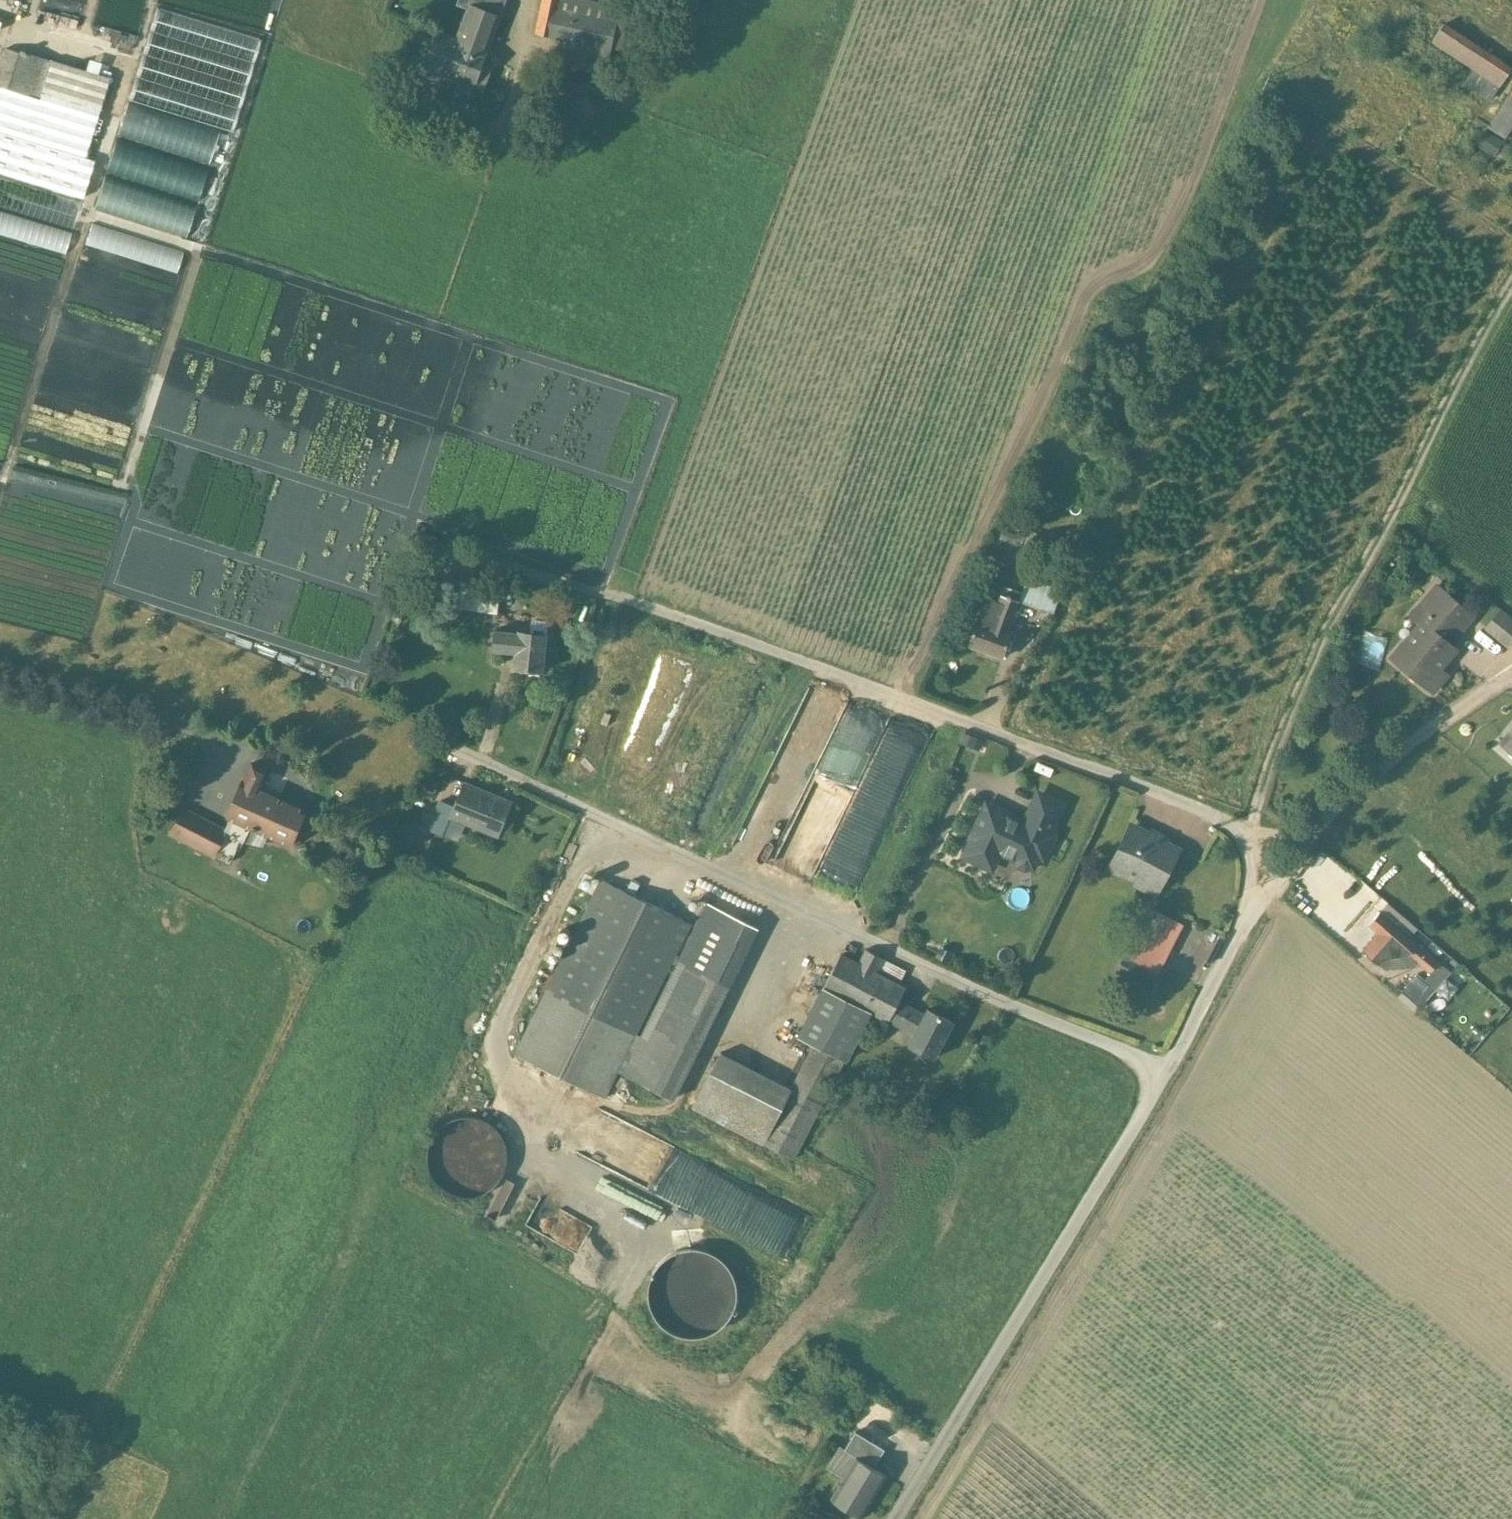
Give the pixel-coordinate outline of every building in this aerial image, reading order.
[(460,3),(469,6),(458,38),(439,31),(439,33),(489,50),(501,16),(494,13),(499,0),(461,0),(460,3)] [(537,32),(554,35),(559,9),(561,0),(543,0),(537,32)] [(574,0),(561,0),(559,9),(618,21),(633,24),(635,12),(574,0)] [(630,35),(627,49),(653,56),(670,0),(660,0),(648,39),(630,35)] [(1385,33),(1484,97),(1505,63),(1407,0),(1385,33)] [(132,102),(233,131),(261,39),(159,9),(132,102)] [(618,21),(559,9),(554,35),(569,38),(566,56),(609,64),(618,21)] [(489,50),(439,33),(426,68),(475,86),(476,86),(484,89),(492,69),(483,66),(489,50)] [(24,54),(25,52),(20,51),(19,53),(5,48),(0,64),(0,86),(39,98),(51,60),(31,54),(30,56),(24,54)] [(39,98),(0,86),(0,131),(84,157),(109,77),(51,60),(39,98)] [(1477,148),(1494,160),(1511,132),(1511,94),(1477,148)] [(127,105),(118,135),(211,164),(220,134),(127,105)] [(0,131),(0,173),(83,198),(94,160),(84,157),(0,131)] [(114,142),(106,172),(202,200),(211,170),(114,142)] [(94,211),(191,234),(198,205),(101,182),(94,211)] [(65,253),(72,231),(0,211),(0,234),(65,253)] [(84,246),(180,269),(185,248),(89,225),(84,246)] [(1036,539),(1027,535),(1020,547),(1029,552),(1036,539)] [(1063,591),(1027,578),(1019,600),(1055,613),(1063,591)] [(500,587),(460,582),(457,608),(497,613),(500,587)] [(1436,592),(1412,621),(1422,630),(1425,633),(1427,631),(1450,603),(1436,592)] [(999,601),(991,623),(978,619),(969,644),(1002,656),(1012,630),(1009,630),(1019,600),(1001,594),(999,601)] [(999,601),(986,597),(978,619),(991,623),(999,601)] [(1450,603),(1427,631),(1448,648),(1471,621),(1450,603)] [(1486,634),(1511,656),(1511,622),(1502,614),(1486,634)] [(519,632),(496,630),(494,650),(517,652),(519,632)] [(547,633),(519,630),(519,632),(517,652),(516,666),(543,669),(547,633)] [(1448,648),(1427,631),(1425,633),(1422,630),(1393,664),(1424,691),(1455,655),(1448,648)] [(1378,673),(1384,642),(1365,638),(1359,669),(1378,673)] [(1493,750),(1511,765),(1511,728),(1493,750)] [(307,808),(262,788),(270,770),(253,762),(228,819),(229,819),(251,828),(290,846),(307,808)] [(514,800),(466,781),(458,799),(451,815),(500,835),(514,800)] [(1062,804),(1039,794),(1027,819),(1050,830),(1062,804)] [(447,795),(434,827),(444,832),(451,815),(458,799),(447,795)] [(1025,824),(1007,816),(1007,814),(988,804),(972,837),(974,838),(966,855),(984,863),(990,851),(995,853),(1002,851),(1017,858),(1019,864),(1026,868),(1033,866),(1033,865),(1038,854),(1043,856),(1053,835),(1048,833),(1050,830),(1027,819),(1025,824)] [(223,831),(183,810),(171,833),(229,863),(240,841),(244,842),(251,828),(229,819),(223,831)] [(1178,853),(1132,829),(1112,866),(1141,882),(1143,877),(1160,886),(1178,853)] [(691,923),(603,879),(516,1052),(604,1096),(636,1032),(691,923)] [(758,928),(708,903),(679,960),(729,985),(758,928)] [(1150,913),(1120,972),(1151,988),(1182,930),(1150,913)] [(1418,947),(1380,914),(1369,927),(1380,936),(1364,954),(1380,968),(1385,962),(1387,964),(1394,956),(1396,958),(1406,946),(1413,952),(1418,947)] [(1439,965),(1418,947),(1413,952),(1409,957),(1430,976),(1439,965)] [(874,954),(867,965),(843,952),(825,985),(843,995),(820,1038),(838,1048),(862,1006),(888,1021),(897,1005),(907,988),(899,983),(878,971),(884,960),(874,954)] [(907,970),(885,958),(884,960),(878,971),(899,983),(907,970)] [(729,985),(679,960),(642,1035),(636,1032),(617,1070),(673,1098),(729,985)] [(1448,972),(1440,965),(1430,976),(1439,983),(1448,972)] [(1436,992),(1418,976),(1402,994),(1420,1010),(1436,992)] [(920,1017),(897,1005),(889,1019),(913,1031),(920,1017)] [(952,1020),(925,1006),(920,1017),(913,1031),(908,1041),(934,1055),(952,1020)] [(791,1088),(764,1144),(794,1159),(843,1059),(814,1044),(791,1088)] [(791,1088),(720,1053),(693,1108),(764,1144),(791,1088)] [(673,1098),(617,1070),(606,1093),(681,1131),(693,1108),(673,1098)] [(460,1117),(455,1118),(450,1120),(445,1123),(442,1125),(439,1128),(437,1130),(433,1135),(431,1140),(429,1144),(428,1149),(428,1153),(427,1156),(428,1160),(428,1163),(429,1167),(430,1170),(431,1173),(434,1177),(436,1181),(438,1184),(441,1186),(443,1188),(447,1190),(451,1193),(457,1195),(463,1196),(469,1196),(476,1196),(482,1194),(487,1191),(493,1187),(498,1183),(502,1177),(505,1172),(506,1170),(506,1167),(507,1163),(508,1160),(508,1155),(508,1151),(507,1148),(506,1145),(506,1142),(504,1139),(502,1134),(498,1130),(495,1127),(491,1123),(485,1119),(478,1117),(473,1116),(467,1116),(460,1117)] [(705,1220),(785,1254),(790,1244),(771,1236),(779,1216),(718,1191),(705,1220)] [(669,1247),(659,1326),(733,1336),(743,1256),(669,1247)] [(885,1450),(856,1432),(845,1450),(857,1457),(874,1468),(885,1450)] [(874,1468),(857,1457),(832,1498),(862,1517),(887,1476),(874,1468)]
